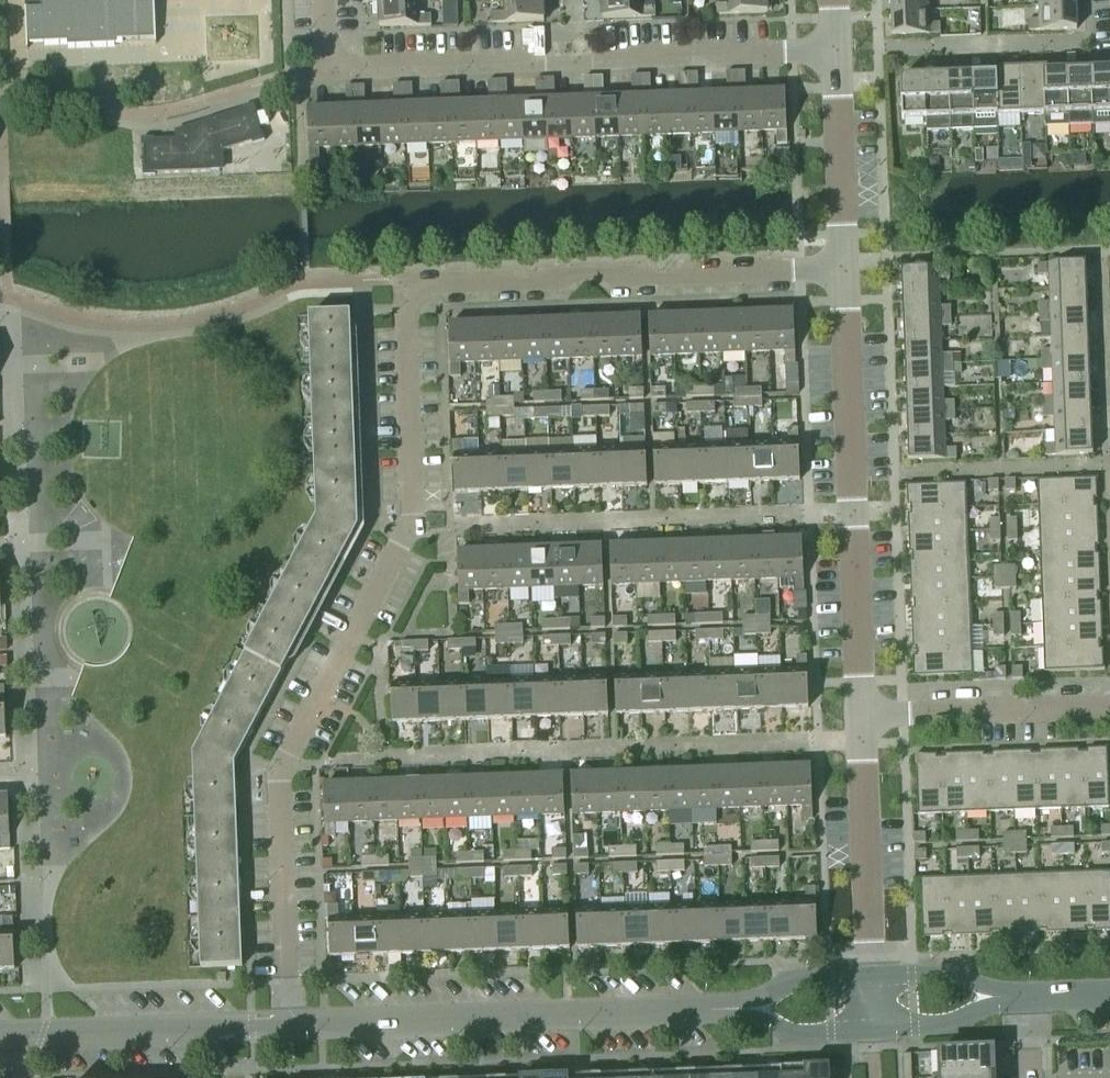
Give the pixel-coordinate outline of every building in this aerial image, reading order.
[(26,49),(27,49),(27,44),(66,43),(67,46),(115,45),(115,41),(154,39),(154,44),(156,44),(154,0),(26,0),(26,49)] [(543,0),(504,0),(505,13),(491,14),(491,24),(544,22),(543,0)] [(640,0),(602,0),(602,20),(655,18),(654,8),(641,8),(640,0)] [(767,0),(727,0),(727,5),(715,6),(715,16),(767,14),(767,0)] [(928,0),(890,0),(891,12),(928,11),(928,0)] [(417,17),(416,1),(378,3),(379,28),(431,26),(431,16),(417,17)] [(1076,30),(1075,5),(1038,7),(1039,20),(1028,21),(1028,32),(1076,30)] [(928,24),(928,11),(891,12),(892,37),(940,35),(940,24),(928,24)] [(1104,66),(1105,72),(1090,72),(1092,126),(1109,125),(1109,66),(1104,66)] [(1068,127),(1066,68),(1043,69),(1044,115),(1044,128),(1068,127)] [(1092,126),(1090,72),(1076,73),(1075,68),(1066,68),(1068,127),(1092,126)] [(1044,115),(1043,69),(1019,70),(1021,122),(1024,122),(1024,116),(1044,115)] [(1021,122),(1019,70),(995,71),(997,117),(1018,116),(1018,122),(1021,122)] [(974,130),(973,124),(971,71),(962,72),(963,77),(948,78),(950,131),(974,130)] [(997,117),(995,71),(971,71),(973,124),(976,124),(976,117),(997,117)] [(745,86),(744,72),(736,73),(736,87),(745,86)] [(736,87),(736,73),(726,73),(726,87),(736,87)] [(926,126),(924,73),(915,74),(915,79),(900,79),(901,120),(923,119),(923,126),(926,126)] [(950,131),(948,78),(933,78),(933,73),(924,73),(926,126),(926,132),(950,131)] [(689,88),(688,74),(678,75),(679,89),(689,88)] [(697,88),(697,74),(688,74),(689,88),(697,88)] [(641,90),(641,76),(631,77),(631,91),(641,90)] [(650,90),(650,76),(641,76),(641,90),(650,90)] [(594,92),(593,78),(583,78),(584,92),(594,92)] [(603,92),(602,78),(593,78),(594,92),(603,92)] [(547,94),(546,80),(535,80),(535,94),(547,94)] [(499,96),(499,82),(487,82),(488,96),(499,96)] [(452,97),(451,83),(440,84),(440,98),(452,97)] [(459,97),(459,83),(451,83),(452,97),(459,97)] [(404,99),(404,85),(393,86),(393,100),(404,99)] [(412,99),(411,85),(404,85),(404,99),(412,99)] [(357,101),(356,87),(345,87),(346,101),(357,101)] [(365,101),(364,87),(356,87),(357,101),(365,101)] [(787,145),(785,92),(760,93),(762,132),(776,132),(776,145),(787,145)] [(762,132),(760,93),(736,94),(738,133),(762,132)] [(738,133),(736,94),(713,95),(714,134),(738,133)] [(714,134),(713,95),(689,96),(691,135),(714,134)] [(691,135),(689,96),(665,97),(667,136),(691,135)] [(667,136),(665,97),(642,98),(643,137),(667,136)] [(643,137),(642,98),(618,99),(620,138),(643,137)] [(620,138),(618,99),(594,100),(596,138),(620,138)] [(596,138),(594,100),(571,101),(572,139),(596,138)] [(572,139),(571,101),(547,102),(548,140),(572,139)] [(525,141),(523,102),(499,103),(500,142),(525,141)] [(548,140),(547,102),(523,102),(525,141),(548,140)] [(500,142),(499,103),(476,104),(477,143),(500,142)] [(477,143),(476,104),(452,105),(454,144),(477,143)] [(454,144),(452,105),(428,106),(430,145),(454,144)] [(430,145),(428,106),(405,107),(406,146),(430,145)] [(406,146),(405,107),(381,108),(383,147),(406,146)] [(262,140),(260,134),(252,108),(191,127),(183,130),(183,140),(143,141),(144,175),(220,172),(219,153),(262,140)] [(383,147),(381,108),(357,109),(359,147),(383,147)] [(359,147),(357,109),(334,110),(335,148),(359,147)] [(335,148),(334,110),(307,111),(309,163),(319,163),(318,149),(335,148)] [(1086,288),(1085,263),(1037,265),(1037,276),(1048,276),(1049,289),(1086,288)] [(938,294),(938,280),(949,279),(949,268),(901,270),(902,295),(938,294)] [(1087,312),(1086,288),(1049,289),(1049,303),(1039,303),(1039,313),(1087,312)] [(950,317),(950,307),(939,307),(938,294),(902,295),(902,319),(950,317)] [(1088,335),(1087,312),(1039,313),(1039,324),(1050,323),(1051,337),(1088,335)] [(795,365),(793,313),(767,314),(769,352),(784,352),(785,365),(795,365)] [(769,352),(767,314),(743,315),(745,353),(769,352)] [(745,353),(743,315),(720,316),(721,354),(745,353)] [(357,518),(350,316),(308,317),(316,520),(244,656),(281,675),(353,540),(351,539),(356,529),(356,518),(357,518)] [(721,354),(720,316),(696,317),(698,355),(721,354)] [(674,356),(672,317),(648,318),(649,357),(674,356)] [(698,355),(696,317),(672,317),(674,356),(698,355)] [(940,341),(940,327),(951,327),(950,317),(902,319),(903,342),(940,341)] [(642,357),(640,318),(615,319),(617,358),(642,357)] [(617,358),(615,319),(592,320),(593,359),(617,358)] [(593,359),(592,320),(568,321),(569,360),(593,359)] [(569,360),(568,321),(544,322),(546,361),(569,360)] [(546,361),(544,322),(521,323),(522,362),(546,361)] [(522,362),(521,323),(497,324),(498,363),(522,362)] [(498,363),(497,324),(473,325),(475,364),(498,363)] [(475,364),(473,325),(448,326),(450,378),(460,378),(460,364),(475,364)] [(1089,359),(1088,335),(1051,337),(1051,351),(1040,351),(1041,361),(1089,359)] [(952,364),(952,354),(941,355),(940,341),(903,342),(904,366),(952,364)] [(1090,383),(1089,359),(1041,361),(1041,371),(1052,370),(1052,384),(1090,383)] [(942,388),(942,375),(953,374),(952,364),(904,366),(905,390),(942,388)] [(1090,406),(1090,383),(1052,384),(1053,398),(1042,398),(1042,408),(1090,406)] [(714,397),(713,387),(699,388),(700,397),(714,397)] [(700,397),(699,388),(686,388),(686,398),(700,397)] [(954,412),(954,402),(943,402),(942,388),(905,390),(906,414),(954,412)] [(665,399),(665,389),(651,389),(651,399),(665,399)] [(747,399),(747,389),(733,390),(733,399),(747,399)] [(761,398),(761,389),(747,389),(747,399),(761,398)] [(643,399),(643,390),(629,390),(629,400),(643,399)] [(608,401),(608,391),(594,392),(594,401),(608,401)] [(594,401),(594,392),(580,392),(581,402),(594,401)] [(547,403),(547,393),(533,394),(533,404),(547,403)] [(561,403),(561,393),(547,393),(547,403),(561,403)] [(514,408),(513,398),(500,399),(500,408),(514,408)] [(761,408),(761,402),(761,398),(747,399),(748,408),(761,408)] [(500,408),(500,399),(486,399),(486,409),(500,408)] [(748,408),(747,399),(733,399),(734,409),(748,408)] [(714,413),(714,403),(700,404),(700,414),(714,413)] [(700,414),(700,404),(686,404),(687,414),(700,414)] [(666,415),(665,405),(651,406),(652,415),(666,415)] [(644,416),(643,406),(629,407),(630,416),(644,416)] [(1091,430),(1090,406),(1042,408),(1043,418),(1054,418),(1054,432),(1091,430)] [(609,417),(609,407),(595,408),(595,418),(609,417)] [(500,418),(500,408),(486,409),(486,418),(500,418)] [(514,417),(514,411),(514,408),(500,408),(500,418),(514,417)] [(595,418),(595,408),(581,408),(581,418),(595,418)] [(562,419),(561,409),(547,410),(548,419),(562,419)] [(548,419),(547,410),(534,410),(534,420),(548,419)] [(944,436),(943,422),(955,422),(954,412),(906,414),(907,437),(944,436)] [(799,481),(797,429),(787,429),(788,443),(771,444),(772,482),(799,481)] [(1092,455),(1091,430),(1054,432),(1055,445),(1044,446),(1044,457),(1092,455)] [(956,460),(955,449),(944,449),(944,436),(907,437),(908,462),(956,460)] [(479,493),(477,455),(463,455),(462,442),(452,442),(454,494),(479,493)] [(772,482),(771,444),(747,445),(749,483),(772,482)] [(725,484),(723,445),(700,446),(701,485),(725,484)] [(749,483),(747,445),(723,445),(725,484),(749,483)] [(701,485),(700,446),(676,447),(677,486),(701,485)] [(677,486),(676,447),(653,448),(654,487),(677,486)] [(646,487),(645,448),(620,449),(621,488),(646,487)] [(621,488),(620,449),(596,450),(597,489),(621,488)] [(597,489),(596,450),(572,451),(574,489),(597,489)] [(574,489),(572,451),(548,452),(550,490),(574,489)] [(550,490),(548,452),(525,453),(526,491),(550,490)] [(526,491),(525,453),(501,454),(502,492),(526,491)] [(502,492),(501,454),(477,455),(479,493),(502,492)] [(1094,504),(1093,480),(1097,480),(1097,479),(1037,481),(1037,506),(1094,504)] [(1015,491),(1014,480),(1004,480),(1005,492),(1015,491)] [(998,492),(998,481),(987,481),(988,493),(998,492)] [(966,508),(965,484),(905,486),(905,488),(909,487),(910,510),(966,508)] [(1095,527),(1094,504),(1037,506),(1038,529),(1095,527)] [(967,532),(966,508),(910,510),(911,534),(967,532)] [(1016,530),(1016,519),(1006,519),(1006,531),(1016,530)] [(999,531),(999,520),(989,520),(989,531),(999,531)] [(1096,551),(1095,527),(1038,529),(1039,553),(1096,551)] [(1017,542),(1016,530),(1006,531),(1007,542),(1017,542)] [(1000,542),(999,531),(989,531),(990,543),(1000,542)] [(968,556),(967,532),(911,534),(912,559),(968,556)] [(803,592),(801,540),(776,541),(778,580),(793,579),(793,593),(803,592)] [(778,580),(776,541),(752,542),(754,580),(778,580)] [(754,580),(752,542),(729,543),(730,581),(754,580)] [(730,581),(729,543),(705,544),(706,582),(730,581)] [(706,582),(705,544),(681,545),(683,583),(706,582)] [(683,583),(681,545),(658,546),(659,584),(683,583)] [(659,584),(658,546),(634,547),(635,585),(659,584)] [(635,585),(634,547),(609,548),(611,586),(635,585)] [(603,586),(601,548),(577,549),(578,587),(603,586)] [(578,587),(577,549),(553,550),(554,588),(578,587)] [(554,588),(553,550),(529,551),(531,589),(554,588)] [(507,590),(505,551),(482,552),(483,591),(507,590)] [(531,589),(529,551),(505,551),(507,590),(531,589)] [(1097,575),(1096,551),(1039,553),(1040,577),(1097,575)] [(483,591),(482,552),(456,553),(458,605),(469,605),(468,591),(483,591)] [(969,579),(968,556),(912,559),(912,581),(969,579)] [(1005,578),(1004,567),(993,567),(994,579),(1005,578)] [(1015,578),(1015,567),(1004,567),(1005,578),(1015,578)] [(1098,600),(1097,575),(1040,577),(1041,602),(1098,600)] [(1005,590),(1005,578),(994,579),(994,590),(1005,590)] [(1015,589),(1015,578),(1005,578),(1005,590),(1015,589)] [(970,603),(969,579),(912,581),(913,605),(970,603)] [(1098,623),(1098,600),(1041,602),(1042,625),(1098,623)] [(971,627),(970,603),(913,605),(914,629),(971,627)] [(1020,625),(1020,614),(1009,614),(1010,626),(1020,625)] [(708,625),(708,615),(694,616),(695,625),(708,625)] [(722,624),(722,615),(708,615),(708,625),(722,624)] [(1003,626),(1003,615),(992,615),(993,626),(1003,626)] [(675,626),(674,616),(661,617),(661,626),(675,626)] [(756,626),(756,616),(742,617),(742,626),(756,626)] [(770,625),(769,616),(756,616),(756,626),(770,625)] [(661,626),(661,617),(647,617),(647,627),(661,626)] [(626,628),(626,618),(612,619),(612,628),(626,628)] [(604,629),(604,619),(590,619),(590,629),(604,629)] [(569,630),(569,620),(555,621),(556,630),(569,630)] [(556,630),(555,621),(541,621),(542,631),(556,630)] [(1099,645),(1098,623),(1042,625),(1043,648),(1099,645)] [(522,635),(522,625),(508,626),(508,635),(522,635)] [(756,635),(770,635),(770,625),(756,626),(756,635)] [(1020,637),(1020,625),(1010,626),(1010,637),(1020,637)] [(508,635),(508,626),(494,627),(495,636),(508,635)] [(756,635),(756,626),(742,626),(742,636),(756,635)] [(1003,637),(1003,626),(993,626),(993,638),(1003,637)] [(972,651),(971,627),(914,629),(915,653),(972,651)] [(709,641),(709,631),(695,632),(695,641),(709,641)] [(723,640),(722,631),(709,631),(709,641),(723,640)] [(662,643),(661,633),(647,634),(648,643),(662,643)] [(675,642),(675,633),(661,633),(662,643),(675,642)] [(627,644),(627,634),(613,635),(613,645),(627,644)] [(509,645),(508,635),(495,636),(495,645),(509,645)] [(523,644),(522,638),(522,635),(508,635),(509,645),(523,644)] [(605,645),(605,635),(591,636),(591,645),(605,645)] [(570,646),(570,636),(556,637),(556,647),(570,646)] [(556,647),(556,637),(542,637),(542,647),(556,647)] [(475,650),(475,640),(461,641),(462,650),(475,650)] [(462,650),(461,641),(447,641),(448,651),(462,650)] [(414,652),(414,642),(400,643),(400,652),(414,652)] [(428,651),(428,642),(414,642),(414,652),(428,651)] [(1100,669),(1099,645),(1043,648),(1044,673),(1104,670),(1104,669),(1100,669)] [(973,675),(972,651),(915,653),(916,676),(912,676),(912,678),(973,675)] [(269,697),(281,675),(244,656),(232,678),(269,697)] [(808,708),(806,656),(796,657),(796,670),(782,671),(783,709),(808,708)] [(1022,679),(1022,668),(1011,669),(1012,680),(1022,679)] [(1005,680),(1005,669),(994,669),(995,681),(1005,680)] [(783,709),(782,671),(758,672),(759,710),(783,709)] [(759,710),(758,672),(734,673),(736,711),(759,710)] [(712,712),(711,673),(687,674),(688,713),(712,712)] [(736,711),(734,673),(711,673),(712,712),(736,711)] [(688,713),(687,674),(663,675),(665,714),(688,713)] [(665,714),(663,675),(640,676),(641,715),(665,714)] [(641,715),(640,676),(614,677),(616,716),(641,715)] [(608,716),(606,677),(582,678),(583,717),(608,716)] [(258,719),(269,697),(232,678),(221,700),(258,719)] [(583,717),(582,678),(558,679),(559,718),(583,717)] [(559,718),(558,679),(534,680),(536,719),(559,718)] [(536,719),(534,680),(510,681),(512,719),(536,719)] [(512,719),(510,681),(487,682),(488,720),(512,719)] [(488,720),(487,682),(463,683),(464,721),(488,720)] [(464,721),(463,683),(439,684),(441,722),(464,721)] [(441,722),(439,684),(416,685),(417,723),(441,722)] [(417,723),(416,685),(390,686),(392,724),(417,723)] [(246,741),(258,719),(221,700),(209,722),(246,741)] [(234,764),(246,741),(209,722),(192,754),(193,792),(235,790),(234,764)] [(1109,808),(1107,748),(1105,748),(1105,752),(1083,753),(1085,809),(1109,808)] [(1085,809),(1083,753),(1059,754),(1061,810),(1085,809)] [(1037,811),(1035,754),(1012,755),(1014,812),(1037,811)] [(1061,810),(1059,754),(1035,754),(1037,811),(1061,810)] [(942,815),(940,758),(917,759),(917,755),(915,755),(917,816),(942,815)] [(1014,812),(1012,755),(988,756),(990,813),(1014,812)] [(990,813),(988,756),(964,757),(966,814),(990,813)] [(966,814),(964,757),(940,758),(942,815),(966,814)] [(812,820),(810,768),(785,769),(787,807),(801,806),(802,820),(812,820)] [(763,808),(761,769),(738,770),(739,809),(763,808)] [(787,807),(785,769),(761,769),(763,808),(787,807)] [(739,809),(738,770),(714,771),(716,810),(739,809)] [(716,810),(714,771),(690,772),(692,810),(716,810)] [(692,810),(690,772),(667,773),(668,811),(692,810)] [(668,811),(667,773),(643,774),(644,812),(668,811)] [(644,812),(643,774),(619,775),(621,813),(644,812)] [(621,813),(619,775),(596,776),(597,814),(621,813)] [(597,814),(596,776),(570,777),(572,815),(597,814)] [(564,815),(562,777),(538,778),(539,816),(564,815)] [(539,816),(538,778),(514,779),(516,817),(539,816)] [(516,817),(514,779),(491,780),(492,818),(516,817)] [(468,819),(467,780),(443,781),(445,820),(468,819)] [(492,818),(491,780),(467,780),(468,819),(492,818)] [(445,820),(443,781),(419,782),(421,821),(445,820)] [(421,821),(419,782),(396,783),(397,822),(421,821)] [(397,822),(396,783),(372,784),(374,823),(397,822)] [(374,823),(372,784),(348,785),(350,823),(374,823)] [(350,823),(348,785),(323,786),(325,838),(335,838),(334,824),(350,823)] [(236,815),(235,790),(193,792),(194,817),(236,815)] [(8,798),(0,798),(0,850),(10,850),(8,798)] [(237,840),(236,815),(194,817),(195,842),(237,840)] [(1100,827),(1101,837),(1109,837),(1109,827),(1100,827)] [(1073,838),(1073,828),(1061,829),(1062,839),(1073,838)] [(1062,839),(1061,829),(1050,829),(1050,839),(1062,839)] [(967,842),(967,832),(955,832),(956,843),(967,842)] [(978,842),(978,832),(967,832),(967,842),(978,842)] [(1014,844),(1014,833),(1003,834),(1003,844),(1014,844)] [(1026,843),(1025,833),(1014,833),(1014,844),(1026,843)] [(925,844),(925,834),(913,834),(914,844),(925,844)] [(238,866),(237,840),(195,842),(196,867),(238,866)] [(778,852),(778,842),(764,843),(764,852),(778,852)] [(764,852),(764,843),(750,843),(751,853),(764,852)] [(1026,854),(1026,847),(1026,843),(1014,844),(1015,854),(1026,854)] [(1015,854),(1014,844),(1003,844),(1003,855),(1015,854)] [(1101,844),(1101,854),(1109,854),(1109,844),(1101,844)] [(1062,856),(1062,845),(1051,846),(1051,856),(1062,856)] [(1074,855),(1073,845),(1062,845),(1062,856),(1074,855)] [(670,856),(669,846),(655,847),(656,856),(670,856)] [(683,855),(683,846),(669,846),(670,856),(683,855)] [(731,857),(730,847),(717,848),(717,857),(731,857)] [(622,858),(622,848),(608,849),(608,858),(622,858)] [(636,857),(636,848),(622,848),(622,858),(636,857)] [(717,857),(717,848),(703,849),(703,858),(717,857)] [(588,859),(587,849),(573,850),(573,859),(588,859)] [(968,859),(967,849),(956,849),(956,860),(968,859)] [(979,859),(978,849),(967,849),(968,859),(979,859)] [(566,860),(565,850),(551,851),(551,860),(566,860)] [(531,861),(530,851),(517,852),(517,862),(531,861)] [(926,861),(925,851),(914,851),(914,861),(926,861)] [(517,862),(517,852),(503,852),(503,862),(517,862)] [(483,863),(483,853),(469,854),(470,863),(483,863)] [(470,863),(469,854),(455,854),(456,864),(470,863)] [(375,867),(374,857),(361,858),(361,868),(375,867)] [(389,867),(388,857),(374,857),(375,867),(389,867)] [(717,867),(717,857),(703,858),(703,867),(717,867)] [(731,866),(731,860),(731,857),(717,857),(717,867),(731,866)] [(779,868),(778,858),(765,859),(765,869),(779,868)] [(422,868),(422,859),(408,860),(408,869),(422,868)] [(436,868),(436,865),(436,859),(422,859),(422,868),(436,868)] [(765,869),(765,859),(751,860),(751,869),(765,869)] [(670,872),(670,862),(656,863),(657,873),(670,872)] [(684,872),(684,862),(670,862),(670,872),(684,872)] [(623,874),(622,864),(609,865),(609,874),(623,874)] [(637,873),(636,864),(622,864),(623,874),(637,873)] [(239,891),(238,866),(196,867),(197,892),(239,891)] [(566,876),(566,866),(552,867),(552,877),(566,876)] [(588,875),(588,866),(574,866),(574,876),(588,875)] [(423,878),(422,868),(408,869),(409,879),(423,878)] [(436,878),(436,871),(436,868),(422,868),(423,878),(436,878)] [(518,878),(517,868),(503,869),(504,878),(518,878)] [(531,877),(531,868),(517,868),(518,878),(531,877)] [(484,879),(484,869),(470,870),(470,880),(484,879)] [(470,880),(470,870),(456,871),(456,880),(470,880)] [(1087,873),(1089,930),(1109,929),(1109,872),(1087,873)] [(389,883),(389,873),(375,874),(375,883),(389,883)] [(1089,930),(1087,873),(1064,874),(1066,931),(1089,930)] [(375,883),(375,874),(361,874),(361,884),(375,883)] [(1066,931),(1064,874),(1039,875),(1041,932),(1066,931)] [(1041,932),(1039,875),(1016,876),(1018,932),(1041,932)] [(1018,932),(1016,876),(992,877),(994,933),(1018,932)] [(994,933),(992,877),(969,878),(971,934),(994,933)] [(947,935),(945,878),(920,879),(922,940),(924,940),(923,936),(947,935)] [(971,934),(969,878),(945,878),(947,935),(971,934)] [(816,940),(814,888),(804,888),(805,902),(790,902),(791,941),(816,940)] [(240,916),(239,891),(197,892),(198,917),(240,916)] [(791,941),(790,902),(766,903),(767,942),(791,941)] [(767,942),(766,903),(742,904),(744,943),(767,942)] [(744,943),(742,904),(719,905),(720,944),(744,943)] [(720,944),(719,905),(695,906),(696,945),(720,944)] [(355,957),(353,919),(338,919),(338,906),(327,906),(329,958),(355,957)] [(696,945),(695,906),(671,907),(673,945),(696,945)] [(673,945),(671,907),(648,908),(649,946),(673,945)] [(649,946),(648,908),(624,909),(625,947),(649,946)] [(625,947),(624,909),(600,910),(602,948),(625,947)] [(602,948),(600,910),(575,911),(577,949),(602,948)] [(569,949),(568,911),(543,912),(544,950),(569,949)] [(544,950),(543,912),(519,913),(521,951),(544,950)] [(521,951),(519,913),(495,914),(497,952),(521,951)] [(497,952),(495,914),(472,915),(473,953),(497,952)] [(450,954),(448,915),(424,916),(426,955),(450,954)] [(473,953),(472,915),(448,915),(450,954),(473,953)] [(241,942),(240,916),(198,917),(199,943),(241,942)] [(426,955),(424,916),(401,917),(402,956),(426,955)] [(402,956),(401,917),(377,918),(378,956),(402,956)] [(12,918),(2,918),(2,932),(0,932),(0,971),(14,970),(12,918)] [(378,956),(377,918),(353,919),(355,957),(378,956)] [(242,967),(241,942),(199,943),(200,968),(242,967)] [(991,1052),(931,1054),(932,1077),(970,1077),(992,1077),(991,1052)] [(911,1055),(902,1055),(903,1077),(912,1077),(911,1055)] [(805,1069),(805,1064),(799,1064),(797,1066),(797,1069),(780,1070),(781,1077),(804,1077),(804,1069),(805,1069)] [(756,1066),(751,1066),(749,1068),(749,1071),(733,1071),(733,1077),(757,1077),(756,1066)] [(780,1070),(764,1070),(764,1068),(762,1066),(756,1066),(757,1077),(781,1077),(780,1070)] [(733,1071),(716,1072),(716,1069),(714,1067),(709,1068),(709,1077),(733,1077),(733,1071)] [(709,1068),(704,1068),(702,1070),(702,1073),(686,1073),(686,1077),(709,1077),(709,1068)] [(805,1069),(804,1069),(804,1077),(829,1077),(829,1068),(805,1069)] [(662,1069),(656,1070),(655,1072),(655,1074),(638,1075),(638,1077),(662,1077),(662,1069)] [(686,1073),(669,1074),(669,1071),(667,1069),(662,1069),(662,1077),(686,1077),(686,1073)]
